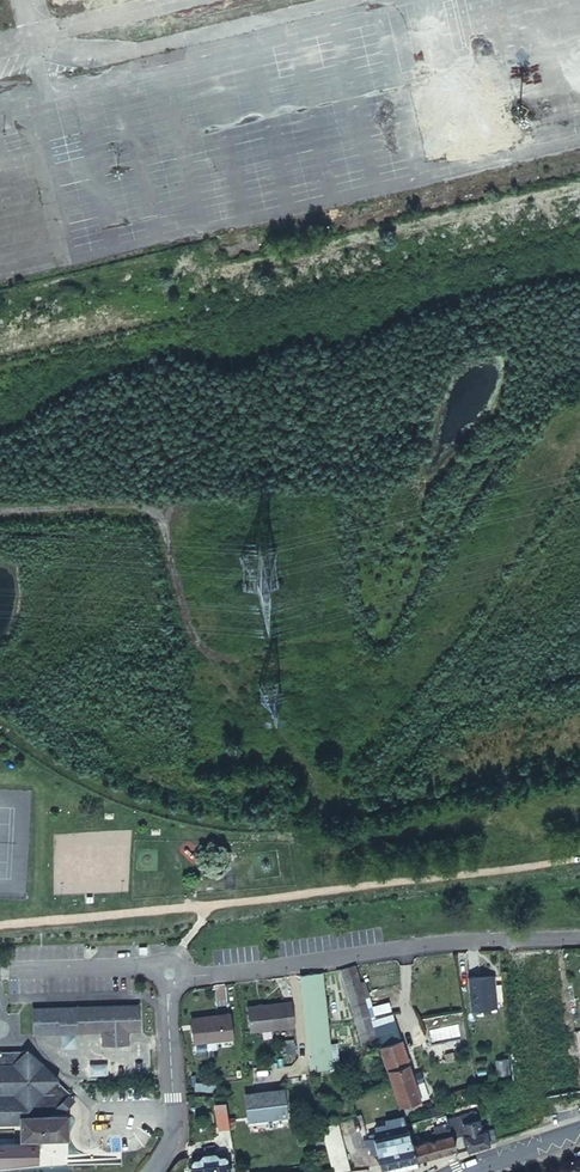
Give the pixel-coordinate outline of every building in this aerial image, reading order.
[(417,118),(407,119),(412,147),(422,146),(417,118)] [(364,1041),(379,1037),(379,1036),(376,1027),(375,1021),(374,1021),(371,1013),(369,1008),(368,1002),(365,995),(364,990),(364,986),(356,962),(341,966),(364,1041)] [(324,970),(302,972),(311,1070),(334,1068),(333,1060),(340,1059),(338,1042),(331,1042),(324,970)] [(495,972),(470,975),(473,1006),(499,1003),(495,972)] [(573,995),(532,1001),(543,1066),(552,1064),(554,1080),(549,1081),(553,1096),(579,1092),(579,1041),(578,1028),(573,995)] [(296,1025),(294,999),(249,1004),(252,1030),(296,1025)] [(516,1004),(508,1005),(509,1016),(510,1024),(517,1023),(516,1004)] [(139,1007),(31,1008),(31,1036),(101,1036),(102,1047),(112,1047),(112,1045),(117,1044),(117,1047),(127,1047),(127,1035),(139,1035),(139,1007)] [(234,1013),(194,1017),(197,1041),(236,1037),(234,1013)] [(397,1016),(376,1024),(377,1026),(379,1035),(401,1027),(399,1020),(397,1016)] [(513,1054),(520,1053),(519,1040),(518,1032),(517,1023),(510,1024),(513,1046),(513,1054)] [(422,1100),(400,1029),(379,1036),(379,1037),(393,1081),(401,1106),(422,1100)] [(27,1051),(0,1051),(0,1123),(20,1122),(20,1115),(49,1114),(49,1112),(54,1107),(66,1094),(68,1091),(53,1078),(53,1074),(27,1051)] [(513,1054),(517,1082),(522,1082),(520,1053),(513,1054)] [(510,1056),(501,1057),(503,1072),(513,1071),(510,1056)] [(218,1081),(194,1081),(194,1091),(218,1092),(218,1081)] [(284,1087),(262,1089),(263,1096),(266,1116),(287,1113),(284,1087)] [(262,1089),(246,1091),(249,1117),(266,1116),(263,1096),(262,1089)] [(66,1094),(54,1107),(60,1112),(72,1099),(66,1094)] [(226,1099),(225,1099),(222,1098),(222,1101),(216,1102),(219,1127),(230,1125),(229,1123),(228,1117),(226,1099)] [(434,1115),(437,1114),(446,1111),(440,1103),(431,1105),(434,1115)] [(468,1134),(464,1135),(466,1143),(468,1150),(489,1144),(489,1143),(485,1128),(480,1109),(463,1114),(468,1134)] [(444,1134),(453,1132),(448,1116),(446,1111),(437,1114),(444,1134)] [(412,1144),(406,1122),(405,1119),(403,1113),(385,1119),(386,1123),(375,1126),(376,1131),(370,1133),(371,1138),(368,1139),(370,1145),(375,1144),(382,1167),(387,1166),(417,1158),(412,1144)] [(65,1114),(49,1114),(20,1115),(20,1122),(20,1139),(66,1138),(65,1114)] [(333,1171),(351,1170),(338,1122),(322,1126),(333,1171)] [(489,1143),(496,1140),(493,1127),(485,1128),(489,1143)] [(422,1157),(457,1146),(453,1132),(444,1134),(412,1144),(417,1158),(422,1157)] [(193,1171),(230,1171),(229,1163),(228,1163),(227,1158),(224,1155),(219,1156),(214,1152),(204,1154),(201,1157),(195,1158),(193,1162),(194,1167),(192,1167),(193,1171)]
